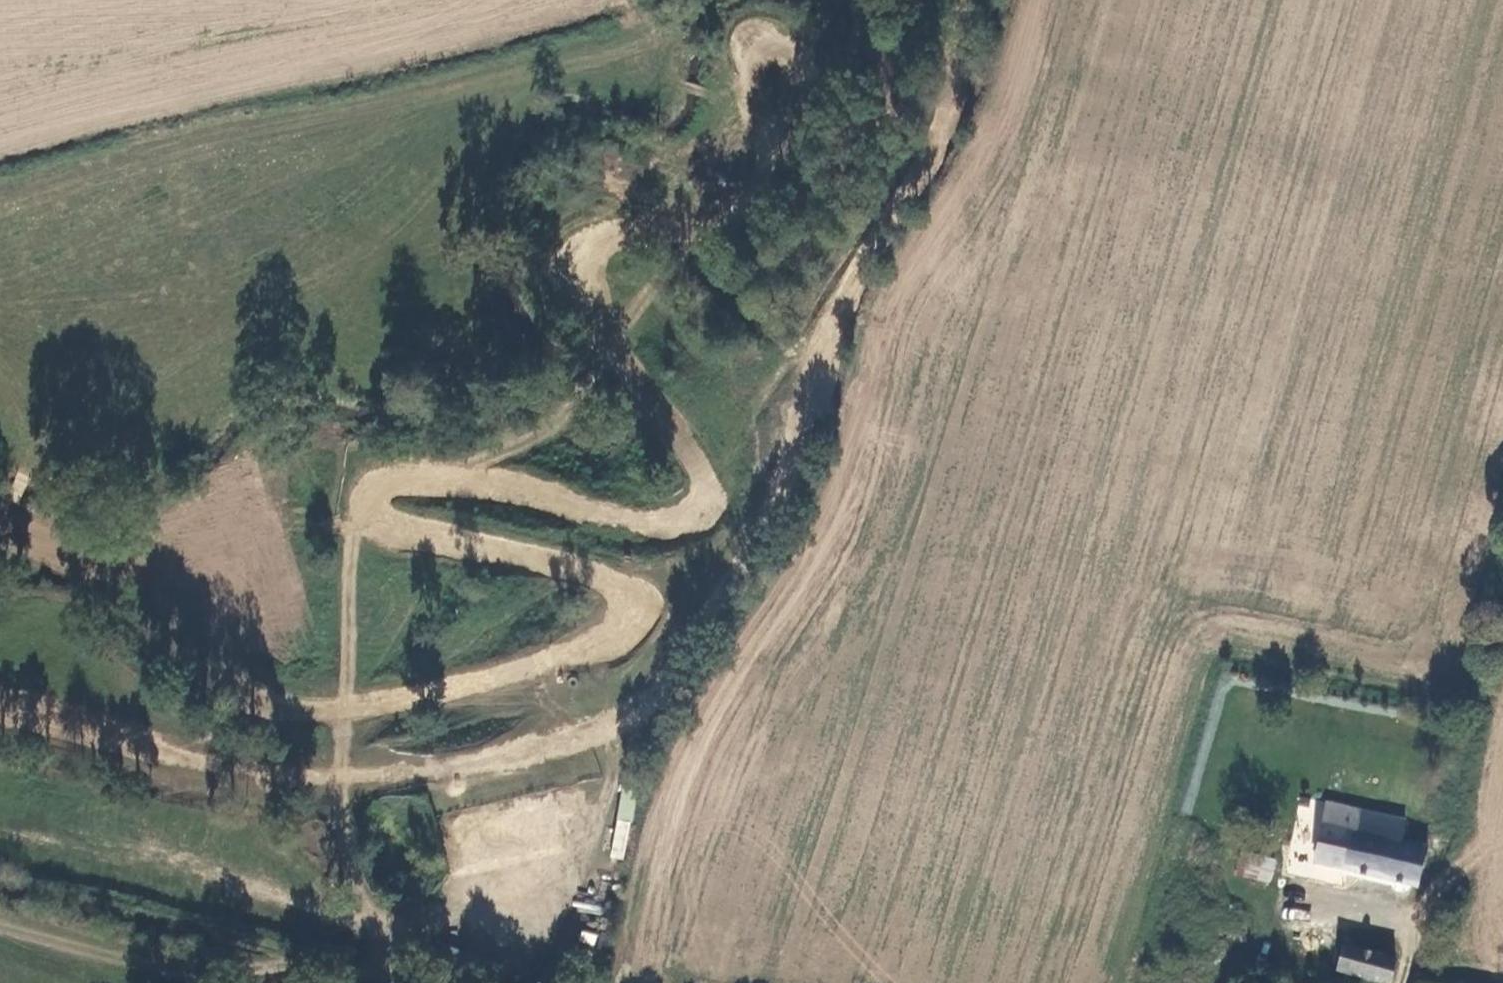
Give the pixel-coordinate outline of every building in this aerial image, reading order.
[(619,791),(618,817),(632,818),(633,792),(619,791)] [(1319,851),(1421,879),(1432,841),(1404,835),(1410,812),(1333,792),(1319,851)] [(1268,875),(1275,853),(1240,843),(1233,865),(1268,875)] [(1345,965),(1393,977),(1401,952),(1350,939),(1345,965)]
